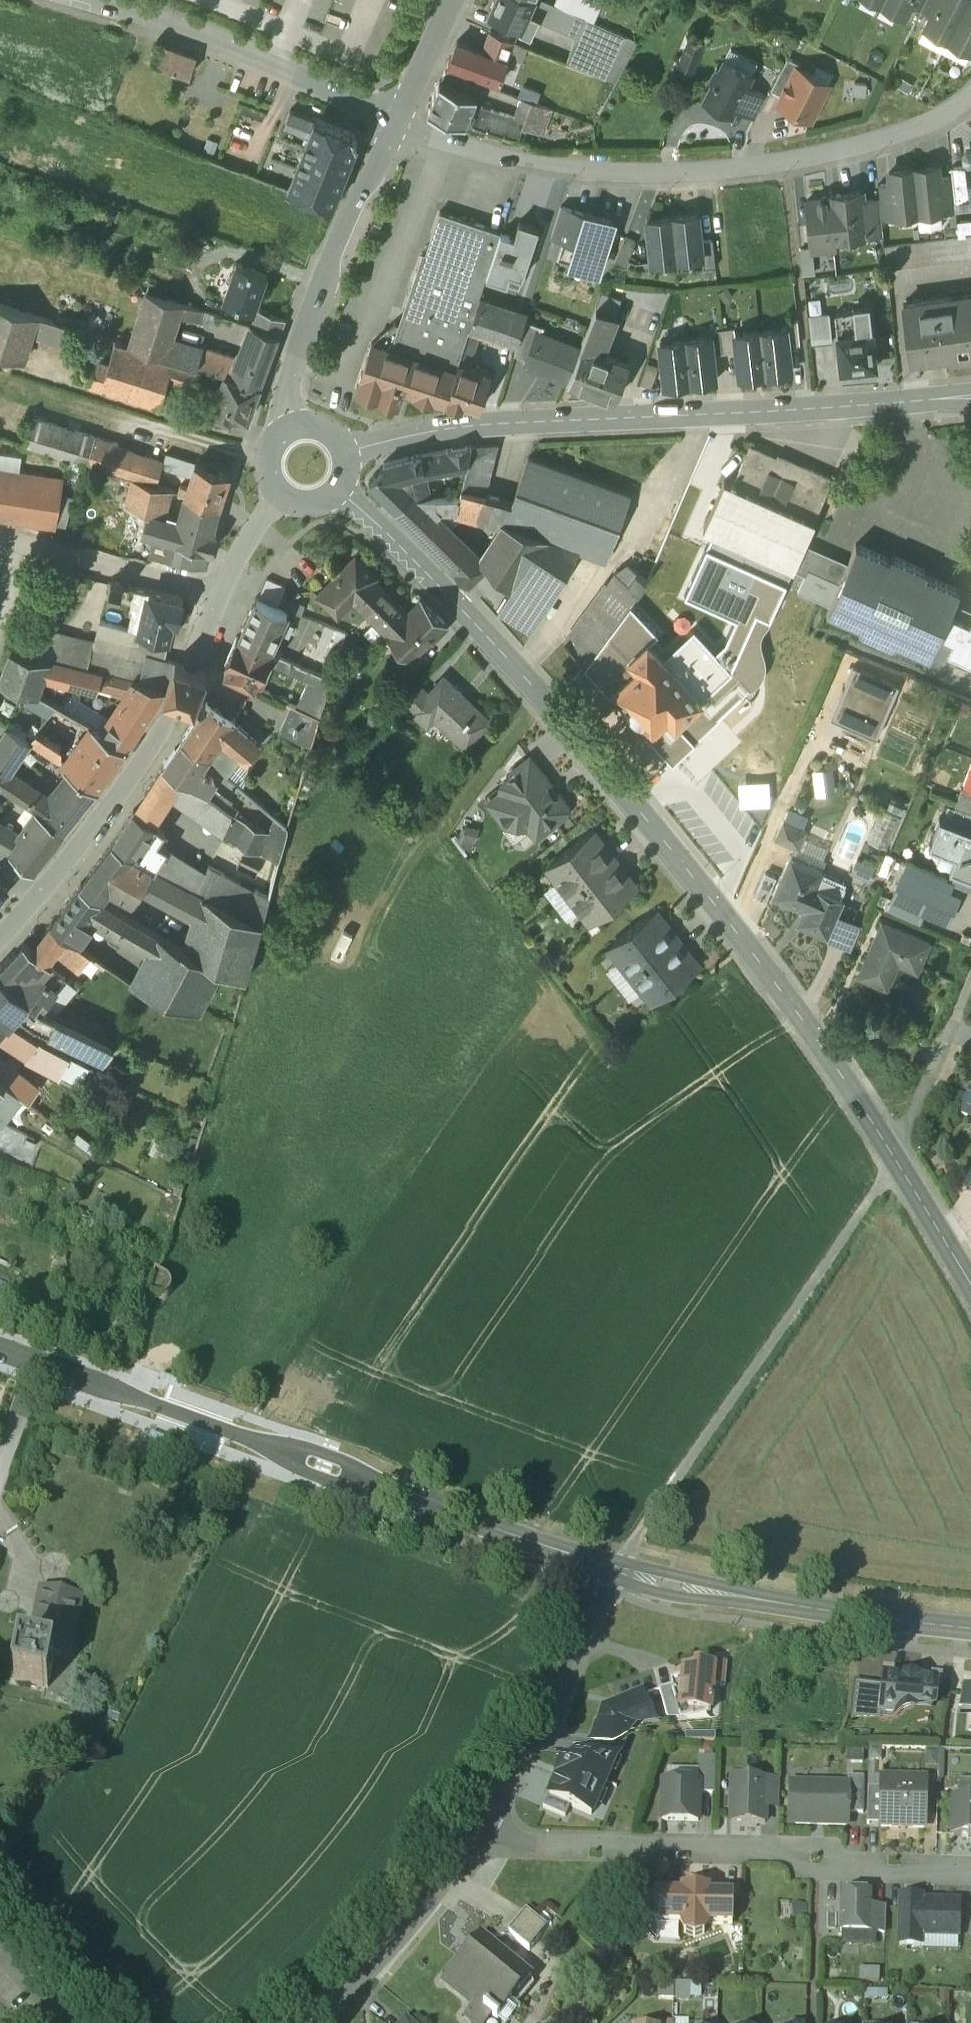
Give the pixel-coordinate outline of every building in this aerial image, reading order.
[(488,11),(503,18),(501,22),(519,30),(519,28),(531,33),(538,18),(539,15),(528,10),(532,0),(493,0),(488,11)] [(575,37),(566,61),(591,71),(617,81),(637,40),(579,14),(555,3),(547,0),(532,0),(528,10),(539,15),(538,18),(575,35),(575,37)] [(555,3),(579,14),(585,0),(556,0),(555,3)] [(880,1),(903,13),(910,0),(881,0),(880,1)] [(921,5),(932,10),(937,0),(924,0),(921,5)] [(925,24),(948,36),(966,0),(937,0),(932,10),(925,24)] [(948,36),(970,48),(970,47),(970,0),(966,0),(948,36)] [(512,39),(491,30),(485,43),(507,52),(512,39)] [(703,44),(688,38),(678,62),(671,79),(687,85),(703,44)] [(483,49),(457,39),(449,61),(499,82),(508,60),(505,58),(507,52),(485,43),(483,49)] [(196,54),(158,41),(152,60),(189,73),(196,54)] [(787,55),(770,87),(783,94),(797,66),(798,66),(800,62),(787,55)] [(725,58),(720,69),(715,70),(712,76),(713,81),(704,98),(731,112),(745,83),(751,72),(725,58)] [(798,66),(797,66),(783,94),(779,101),(794,109),(792,113),(807,120),(825,85),(816,80),(813,74),(798,66)] [(477,93),(440,78),(427,109),(465,121),(469,110),(473,103),(477,93)] [(767,94),(745,83),(734,105),(755,116),(767,94)] [(553,108),(519,96),(512,116),(509,115),(508,118),(523,123),(522,126),(544,133),(553,108)] [(481,105),(473,103),(469,110),(473,112),(479,110),(481,105)] [(509,115),(481,105),(479,110),(473,112),(469,110),(465,121),(518,138),(522,126),(523,123),(508,118),(509,115)] [(315,118),(290,108),(283,124),(302,131),(301,135),(307,137),(315,118)] [(353,132),(315,118),(307,137),(305,143),(301,154),(288,187),(331,203),(356,140),(353,132)] [(305,143),(296,139),(292,150),(301,154),(305,143)] [(966,143),(963,147),(963,152),(966,154),(967,163),(970,198),(970,142),(966,143)] [(967,163),(950,165),(951,174),(954,200),(970,198),(967,163)] [(938,165),(913,167),(918,211),(940,209),(942,208),(939,175),(938,165)] [(913,167),(888,170),(890,181),(893,213),(895,213),(918,211),(913,167)] [(939,175),(942,208),(940,209),(941,210),(955,208),(954,200),(951,174),(939,175)] [(890,181),(878,182),(879,197),(881,215),(895,214),(895,213),(893,213),(890,181)] [(828,195),(806,198),(811,246),(834,243),(833,235),(866,232),(862,199),(863,199),(862,189),(827,193),(828,195)] [(863,199),(862,199),(866,232),(883,230),(881,215),(879,197),(863,199)] [(550,236),(562,240),(575,244),(585,212),(560,205),(550,236)] [(440,210),(426,252),(423,251),(392,346),(456,367),(458,361),(464,342),(469,326),(478,298),(500,230),(440,210)] [(585,212),(575,244),(562,240),(557,257),(570,261),(599,269),(614,219),(585,210),(585,212)] [(697,212),(672,215),(676,257),(702,254),(700,238),(697,212)] [(672,215),(646,218),(652,260),(676,257),(672,215)] [(513,234),(500,230),(487,276),(506,281),(509,272),(523,276),(538,226),(517,220),(513,234)] [(967,233),(955,235),(958,257),(970,256),(967,233)] [(955,235),(943,237),(946,259),(958,257),(955,235)] [(712,237),(700,238),(702,254),(703,266),(715,265),(712,237)] [(943,237),(932,238),(934,260),(946,259),(943,237)] [(932,238),(919,240),(922,262),(934,260),(932,238)] [(919,240),(908,241),(910,263),(922,262),(919,240)] [(908,241),(896,243),(898,265),(910,263),(908,241)] [(896,243),(884,244),(886,267),(898,265),(896,243)] [(811,246),(800,247),(802,271),(814,270),(811,246)] [(266,270),(237,260),(223,297),(253,308),(266,270)] [(149,278),(145,288),(167,296),(170,284),(149,278)] [(167,296),(145,288),(128,343),(166,355),(171,337),(179,312),(182,301),(167,296)] [(904,301),(912,358),(953,352),(953,356),(970,353),(970,335),(965,293),(904,301)] [(480,298),(478,298),(469,326),(481,330),(518,342),(525,319),(526,314),(506,307),(480,298)] [(201,307),(182,301),(179,312),(198,317),(201,307)] [(0,303),(0,352),(23,359),(31,334),(37,314),(0,303)] [(869,303),(852,305),(853,310),(855,331),(872,330),(869,303)] [(615,313),(596,306),(590,322),(609,329),(615,313)] [(54,320),(72,326),(76,313),(58,307),(54,320)] [(284,317),(259,308),(253,325),(278,333),(284,317)] [(853,310),(834,312),(836,334),(837,333),(855,331),(853,310)] [(830,312),(807,314),(810,342),(832,340),(830,312)] [(110,324),(76,313),(72,326),(106,336),(110,324)] [(66,345),(72,326),(54,320),(37,314),(31,334),(66,345)] [(518,342),(514,354),(527,358),(537,332),(539,332),(541,326),(525,319),(518,342)] [(797,319),(785,321),(786,328),(788,345),(800,343),(797,319)] [(785,321),(760,324),(760,330),(786,328),(785,321)] [(580,348),(569,378),(616,397),(631,363),(597,349),(598,345),(602,346),(609,329),(590,322),(589,324),(580,348)] [(734,327),(735,333),(760,330),(760,324),(734,327)] [(253,325),(241,358),(203,346),(197,364),(201,366),(225,373),(225,372),(259,383),(278,333),(253,325)] [(481,330),(469,326),(464,342),(475,346),(481,330)] [(734,327),(722,328),(725,352),(736,350),(735,333),(734,327)] [(710,329),(711,336),(713,353),(725,352),(722,328),(710,329)] [(786,328),(760,330),(765,374),(791,371),(788,345),(786,328)] [(760,330),(735,333),(736,350),(740,377),(765,374),(760,330)] [(855,331),(837,333),(841,367),(860,365),(860,368),(876,367),(872,330),(855,331)] [(539,332),(537,332),(527,358),(524,365),(567,382),(569,378),(580,348),(539,332)] [(711,336),(685,339),(690,383),(715,380),(713,358),(713,353),(711,336)] [(203,346),(171,337),(166,355),(173,357),(197,364),(203,346)] [(128,343),(114,339),(108,358),(95,353),(86,380),(157,402),(166,375),(173,357),(166,355),(128,343)] [(685,339),(659,342),(664,385),(690,383),(685,339)] [(392,346),(373,340),(357,388),(398,401),(403,387),(444,400),(456,367),(392,346)] [(197,364),(173,357),(166,375),(195,384),(197,378),(201,366),(197,364)] [(491,372),(458,361),(456,367),(444,400),(464,407),(465,402),(479,407),(491,372)] [(658,366),(647,362),(640,383),(651,387),(658,366)] [(225,373),(201,366),(197,378),(208,381),(213,378),(222,380),(225,373)] [(259,383),(225,372),(225,373),(222,380),(212,411),(231,418),(233,412),(248,417),(254,403),(253,402),(259,383)] [(117,446),(118,442),(34,416),(25,443),(110,469),(117,446)] [(497,444),(472,446),(467,465),(465,473),(489,479),(497,444)] [(833,479),(778,454),(777,457),(750,445),(734,480),(732,479),(731,483),(814,521),(833,479)] [(162,460),(117,446),(110,469),(133,476),(157,483),(163,465),(161,464),(162,460)] [(472,446),(454,448),(422,454),(426,473),(467,465),(472,446)] [(194,461),(165,452),(162,460),(161,464),(163,465),(191,473),(194,461)] [(408,456),(384,462),(384,465),(368,481),(396,508),(412,494),(398,480),(426,473),(422,454),(408,456)] [(512,501),(485,494),(461,489),(459,496),(455,513),(501,525),(481,559),(480,559),(485,564),(510,590),(497,610),(527,628),(532,632),(579,552),(605,561),(629,495),(529,456),(512,501)] [(218,463),(208,459),(206,465),(194,461),(191,473),(187,486),(180,484),(178,490),(219,503),(228,472),(217,468),(218,463)] [(171,488),(162,514),(170,517),(178,490),(180,484),(187,486),(191,473),(163,465),(157,483),(171,488)] [(0,469),(0,516),(33,521),(40,474),(0,469)] [(426,473),(398,480),(412,494),(415,497),(430,496),(426,473)] [(489,479),(465,473),(461,489),(485,494),(489,479)] [(62,477),(40,474),(33,521),(54,525),(62,477)] [(171,488),(133,476),(126,503),(148,510),(162,514),(171,488)] [(731,483),(725,480),(703,528),(713,533),(749,549),(794,569),(805,543),(815,521),(814,521),(731,483)] [(219,503),(178,490),(170,517),(182,520),(212,529),(219,503)] [(63,492),(59,513),(67,515),(71,494),(63,492)] [(481,559),(436,516),(440,511),(455,513),(459,496),(430,496),(415,497),(412,494),(396,508),(395,509),(469,581),(485,564),(480,559),(481,559)] [(162,514),(148,510),(141,533),(153,536),(154,532),(157,532),(162,514)] [(170,517),(162,514),(157,532),(156,533),(176,539),(176,538),(182,520),(170,517)] [(212,529),(182,520),(176,538),(211,549),(216,530),(212,529)] [(211,549),(176,538),(176,539),(156,533),(150,553),(187,564),(207,564),(211,549)] [(693,628),(664,656),(700,694),(730,667),(756,611),(771,618),(787,585),(741,564),(749,549),(713,533),(686,592),(737,615),(725,641),(715,650),(693,628)] [(847,561),(805,543),(794,569),(803,573),(806,566),(838,581),(847,561)] [(888,559),(854,544),(847,561),(838,581),(828,604),(825,610),(859,625),(858,628),(894,644),(895,641),(929,656),(931,652),(953,601),(958,589),(926,575),(927,571),(890,555),(888,559)] [(794,569),(749,549),(741,564),(787,585),(794,569)] [(408,612),(373,578),(376,574),(356,555),(318,595),(338,614),(354,597),(389,632),(386,634),(410,658),(429,638),(431,640),(447,624),(421,598),(408,612)] [(628,563),(615,574),(638,589),(647,577),(628,563)] [(838,581),(806,566),(803,573),(796,590),(828,604),(838,581)] [(584,665),(629,603),(638,589),(615,574),(563,643),(584,665)] [(286,585),(267,578),(260,597),(279,604),(286,585)] [(123,583),(111,580),(108,591),(117,594),(120,595),(123,583)] [(149,589),(129,584),(125,601),(145,605),(149,589)] [(183,597),(149,589),(145,605),(141,625),(140,629),(165,635),(169,637),(173,619),(178,620),(179,614),(183,613),(185,606),(181,603),(183,597)] [(256,596),(239,635),(270,649),(273,642),(279,629),(284,618),(288,609),(260,597),(256,596)] [(953,601),(931,652),(944,658),(947,650),(970,661),(970,609),(953,601)] [(657,631),(629,603),(584,665),(609,691),(612,688),(649,727),(646,730),(673,758),(719,715),(700,694),(664,656),(648,640),(657,631)] [(137,624),(136,619),(102,610),(100,619),(140,629),(141,625),(136,625),(137,624)] [(293,622),(284,618),(279,629),(288,633),(293,622)] [(136,678),(148,681),(157,655),(165,635),(140,629),(100,619),(94,638),(91,650),(105,653),(102,669),(136,678)] [(346,628),(326,621),(317,645),(339,652),(346,628)] [(94,638),(44,626),(36,653),(49,656),(87,665),(91,650),(94,638)] [(239,635),(237,634),(225,660),(229,661),(258,674),(266,677),(273,661),(277,652),(270,649),(239,635)] [(282,645),(273,642),(270,649),(277,652),(279,653),(282,645)] [(10,646),(0,674),(0,678),(32,690),(36,691),(37,689),(43,674),(49,656),(36,653),(10,646)] [(105,653),(91,650),(87,665),(102,669),(105,653)] [(279,653),(277,652),(273,661),(288,668),(292,659),(279,653)] [(164,685),(165,685),(174,661),(157,655),(148,681),(164,685)] [(87,665),(49,656),(43,674),(97,687),(99,682),(102,669),(87,665)] [(190,665),(175,659),(174,661),(165,685),(163,692),(179,698),(193,704),(195,708),(199,711),(206,701),(198,696),(206,671),(190,665)] [(307,666),(292,659),(288,668),(302,674),(307,666)] [(258,674),(229,661),(225,671),(254,684),(258,674)] [(877,734),(898,685),(851,665),(830,714),(877,734)] [(331,677),(307,666),(302,674),(309,678),(296,703),(320,714),(331,677)] [(700,694),(719,715),(749,687),(730,667),(700,694)] [(136,678),(102,669),(99,682),(128,690),(136,678)] [(398,702),(401,699),(413,686),(400,674),(385,690),(398,702)] [(489,719),(444,677),(428,693),(413,710),(427,723),(434,716),(465,745),(489,719)] [(148,681),(136,678),(128,690),(104,727),(104,728),(126,744),(164,685),(148,681)] [(413,686),(401,699),(413,710),(428,693),(417,682),(413,686)] [(58,701),(37,689),(36,691),(32,690),(25,699),(48,714),(58,701)] [(199,711),(181,737),(208,754),(229,776),(244,757),(258,742),(249,732),(238,723),(206,701),(199,711)] [(312,741),(320,714),(296,703),(292,701),(280,726),(312,741)] [(10,768),(30,739),(28,738),(0,719),(0,785),(15,795),(30,805),(36,809),(50,792),(38,786),(10,768)] [(71,739),(44,719),(37,727),(65,747),(71,739)] [(104,727),(93,721),(64,761),(71,766),(80,772),(97,785),(126,744),(104,728),(104,727)] [(35,728),(28,738),(30,739),(37,729),(35,728)] [(60,745),(37,729),(30,739),(59,759),(61,756),(60,745)] [(181,737),(163,764),(184,777),(205,793),(213,782),(214,780),(213,778),(211,776),(212,775),(210,774),(209,775),(202,770),(204,766),(201,764),(208,754),(181,737)] [(530,756),(511,771),(509,777),(517,787),(540,769),(530,756)] [(163,764),(134,809),(153,822),(168,800),(184,777),(163,764)] [(71,766),(63,776),(72,783),(80,772),(71,766)] [(540,769),(517,787),(509,777),(502,783),(501,791),(488,801),(504,822),(528,825),(530,827),(536,835),(566,813),(567,804),(558,793),(555,792),(550,787),(551,780),(541,768),(540,769)] [(72,783),(63,776),(50,792),(36,809),(62,829),(97,785),(80,772),(72,783)] [(232,811),(205,793),(184,777),(168,800),(209,828),(223,833),(232,811)] [(961,787),(955,804),(970,811),(970,791),(961,787)] [(30,805),(15,795),(11,802),(12,806),(24,814),(25,812),(30,805)] [(791,808),(776,800),(773,807),(786,814),(787,811),(789,811),(791,808)] [(949,819),(970,828),(970,811),(955,804),(949,819)] [(30,805),(25,812),(31,817),(36,809),(30,805)] [(773,807),(762,831),(776,837),(783,821),(786,814),(773,807)] [(19,834),(9,849),(15,854),(33,867),(62,829),(36,809),(31,817),(19,834)] [(134,809),(113,840),(134,852),(146,833),(153,822),(134,809)] [(867,841),(886,850),(901,817),(882,809),(867,841)] [(266,827),(232,811),(223,833),(256,848),(264,831),(266,827)] [(789,811),(787,811),(786,814),(783,821),(803,829),(807,820),(789,811)] [(940,816),(929,844),(955,854),(949,868),(956,870),(970,876),(970,828),(949,819),(940,816)] [(803,829),(783,821),(776,837),(797,845),(799,846),(802,838),(806,830),(803,829)] [(165,830),(153,822),(146,833),(158,840),(165,830)] [(504,822),(504,828),(513,840),(530,827),(528,825),(504,822)] [(0,823),(0,844),(9,849),(19,834),(0,823)] [(268,833),(264,831),(256,848),(261,850),(268,833)] [(158,840),(146,833),(134,852),(132,856),(153,867),(167,846),(165,845),(158,840)] [(590,833),(547,866),(568,893),(595,872),(587,862),(608,847),(607,846),(602,849),(590,833)] [(827,848),(802,838),(799,846),(797,845),(791,857),(820,869),(824,859),(823,858),(827,848)] [(113,840),(80,883),(100,896),(108,882),(134,898),(142,884),(152,889),(161,871),(153,867),(132,856),(134,852),(113,840)] [(204,870),(167,846),(153,867),(161,871),(195,889),(204,870)] [(608,847),(587,862),(595,872),(616,857),(608,847)] [(616,857),(595,872),(603,883),(623,867),(616,857)] [(840,899),(813,888),(821,872),(822,870),(820,869),(791,857),(775,894),(804,906),(801,913),(807,925),(827,934),(828,931),(839,907),(843,900),(840,899)] [(239,879),(207,865),(211,858),(210,858),(204,870),(195,889),(204,894),(205,892),(227,904),(239,879)] [(851,872),(869,881),(874,867),(857,858),(851,872)] [(902,873),(920,881),(926,869),(907,861),(902,873)] [(603,883),(595,872),(568,893),(589,920),(631,887),(619,871),(624,868),(623,867),(603,883)] [(956,870),(952,880),(970,888),(970,876),(956,870)] [(195,889),(161,871),(152,889),(197,913),(183,943),(203,954),(222,964),(221,966),(244,978),(260,920),(227,904),(205,892),(204,894),(195,889)] [(844,882),(821,872),(813,888),(840,899),(846,887),(844,882)] [(923,908),(947,918),(956,897),(920,881),(902,873),(892,894),(923,908)] [(241,875),(239,879),(227,904),(260,920),(268,888),(241,875)] [(80,883),(51,922),(70,936),(71,934),(79,924),(86,929),(96,916),(117,929),(128,915),(100,896),(80,883)] [(917,921),(923,908),(892,894),(887,907),(917,921)] [(866,920),(839,907),(828,931),(855,945),(866,920)] [(652,913),(609,947),(630,973),(657,952),(649,942),(670,927),(669,925),(664,929),(652,913)] [(157,931),(128,915),(117,929),(150,947),(157,931)] [(929,939),(882,919),(859,973),(887,985),(900,956),(918,964),(929,939)] [(51,922),(33,946),(38,951),(37,951),(42,956),(47,959),(56,946),(55,948),(56,949),(76,965),(89,949),(71,934),(70,936),(51,922)] [(670,927),(649,942),(657,952),(677,937),(670,927)] [(150,947),(133,981),(161,992),(199,1007),(221,966),(222,964),(203,954),(183,943),(182,944),(182,943),(157,931),(150,947)] [(677,937),(657,952),(665,962),(685,947),(677,937)] [(32,948),(24,941),(14,952),(32,967),(42,956),(37,951),(38,951),(33,946),(32,948)] [(657,952),(630,973),(651,1000),(693,967),(682,952),(686,948),(685,947),(665,962),(657,952)] [(0,966),(0,973),(40,1007),(43,1003),(54,990),(56,988),(40,974),(50,962),(47,959),(42,956),(32,967),(14,952),(0,966)] [(50,962),(40,974),(56,988),(65,976),(50,962)] [(5,1000),(32,1020),(62,1035),(69,1022),(69,1021),(42,1009),(40,1007),(0,973),(0,1005),(5,1000)] [(66,1001),(54,990),(43,1003),(56,1013),(66,1001)] [(8,1020),(0,1029),(0,1036),(27,1056),(38,1040),(8,1020)] [(113,1042),(69,1022),(62,1035),(106,1054),(113,1042)] [(917,1039),(886,1026),(879,1042),(910,1055),(917,1039)] [(44,1044),(38,1040),(27,1056),(25,1059),(58,1077),(68,1057),(44,1044)] [(0,1088),(0,1120),(21,1095),(5,1082),(0,1088)] [(960,1116),(970,1121),(970,1088),(960,1116)] [(159,1275),(152,1273),(145,1297),(150,1298),(155,1299),(160,1299),(165,1298),(169,1292),(170,1287),(168,1283),(164,1278),(159,1275)] [(79,1597),(44,1590),(37,1625),(39,1625),(34,1650),(54,1654),(53,1656),(66,1658),(79,1597)] [(725,1686),(727,1663),(713,1662),(713,1668),(714,1668),(712,1685),(725,1686)] [(712,1685),(714,1668),(713,1668),(696,1666),(696,1671),(684,1670),(682,1682),(673,1686),(682,1720),(710,1712),(712,1685)] [(902,1679),(884,1676),(883,1686),(880,1714),(881,1714),(880,1722),(914,1726),(915,1718),(933,1721),(938,1683),(920,1681),(920,1679),(902,1677),(902,1679)] [(883,1686),(856,1683),(852,1719),(880,1722),(881,1714),(880,1714),(883,1686)] [(668,1724),(682,1720),(673,1686),(659,1689),(668,1724)] [(962,1687),(958,1729),(970,1730),(970,1688),(962,1687)] [(601,1706),(586,1748),(628,1761),(636,1738),(659,1728),(644,1689),(601,1706)] [(868,1763),(854,1762),(852,1776),(867,1778),(868,1763)] [(596,1778),(619,1788),(626,1772),(602,1764),(596,1778)] [(568,1790),(562,1803),(605,1821),(619,1788),(578,1770),(570,1791),(568,1790)] [(925,1790),(925,1807),(942,1807),(942,1790),(925,1790)] [(714,1797),(699,1796),(698,1822),(698,1832),(714,1833),(714,1797)] [(591,1854),(605,1821),(562,1803),(557,1815),(558,1816),(550,1836),(570,1845),(591,1854)] [(862,1817),(847,1816),(846,1824),(846,1852),(861,1853),(862,1817)] [(923,1819),(881,1818),(881,1827),(880,1863),(880,1864),(922,1866),(923,1819)] [(618,1933),(609,1925),(600,1936),(609,1943),(618,1933)] [(709,1928),(681,1927),(681,1932),(655,1931),(655,1946),(664,1947),(669,1962),(680,1962),(684,1972),(693,1976),(703,1972),(707,1963),(731,1964),(732,1934),(709,1933),(709,1928)] [(870,1933),(840,1932),(839,1970),(869,1971),(870,1947),(870,1933)] [(920,1936),(899,1936),(898,1984),(919,1984),(919,1975),(956,1976),(957,1941),(920,1940),(920,1936)] [(884,1948),(870,1947),(869,1971),(883,1971),(884,1948)] [(526,1950),(509,1971),(529,1988),(547,1967),(526,1950)] [(467,2003),(462,2000),(444,2021),(446,2022),(525,2022),(531,2015),(487,1979),(467,2003)]
